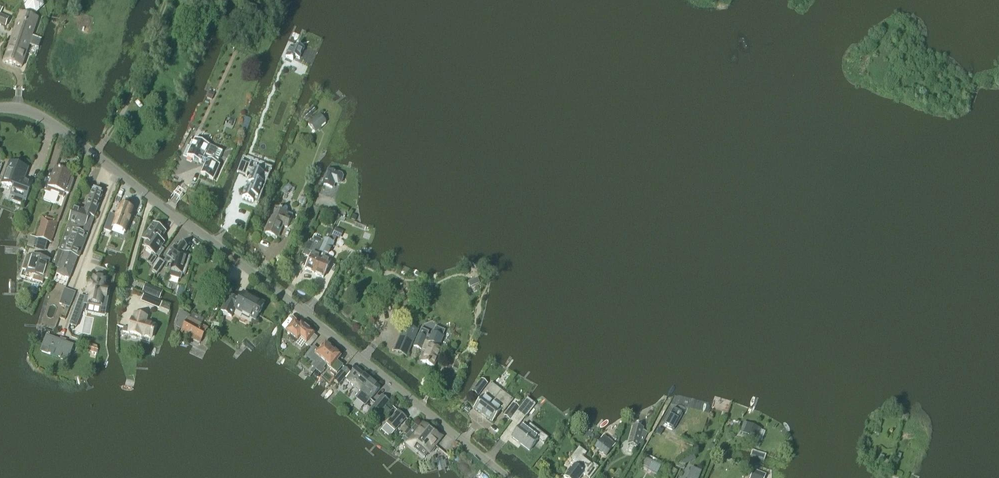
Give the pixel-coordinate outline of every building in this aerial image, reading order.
[(250,20),(256,8),(247,3),(241,16),(250,20)] [(3,8),(0,6),(0,25),(6,27),(9,19),(0,15),(3,8)] [(38,48),(41,40),(32,37),(38,18),(20,12),(4,61),(22,67),(29,45),(38,48)] [(290,46),(285,57),(293,61),(294,57),(299,59),(304,48),(297,45),(296,49),(290,46)] [(307,119),(316,111),(313,107),(304,116),(307,119)] [(315,132),(326,123),(319,115),(309,124),(315,132)] [(222,152),(195,139),(190,149),(187,147),(183,155),(201,164),(202,163),(205,165),(201,175),(213,180),(220,166),(215,163),(216,162),(211,159),(210,161),(208,160),(207,160),(204,159),(206,155),(218,161),(222,152)] [(26,201),(32,183),(24,179),(25,177),(20,175),(23,167),(10,162),(2,183),(17,189),(13,202),(23,206),(25,201),(26,201)] [(246,188),(242,198),(253,203),(254,201),(259,203),(269,176),(249,168),(250,165),(241,162),(237,173),(247,176),(248,173),(251,174),(248,183),(250,184),(248,189),(246,188)] [(71,174),(55,168),(47,192),(51,194),(50,195),(58,197),(59,196),(63,198),(64,193),(69,195),(74,181),(70,179),(71,174)] [(340,183),(342,178),(341,175),(329,171),(323,185),(332,188),(334,182),(338,184),(340,183)] [(94,218),(103,194),(92,190),(84,211),(74,207),(69,222),(67,228),(61,244),(59,250),(53,268),(57,269),(55,275),(69,280),(77,257),(79,258),(87,236),(94,218)] [(298,201),(300,205),(304,206),(304,205),(305,206),(307,201),(305,200),(306,199),(300,197),(298,201)] [(110,214),(104,230),(111,233),(113,228),(126,232),(134,211),(121,206),(116,217),(110,214)] [(347,219),(349,213),(339,208),(336,214),(347,219)] [(287,228),(291,219),(292,216),(287,214),(276,209),(265,233),(276,238),(282,226),(287,228)] [(52,243),(58,222),(42,217),(36,238),(37,238),(48,242),(52,243)] [(144,237),(142,240),(147,243),(144,247),(146,249),(156,256),(156,255),(159,258),(165,250),(161,248),(164,244),(160,241),(165,233),(153,224),(144,237)] [(336,228),(332,236),(340,240),(344,232),(336,228)] [(322,254),(328,241),(328,240),(331,233),(327,231),(322,244),(314,241),(310,244),(306,252),(312,255),(305,270),(313,274),(320,258),(319,257),(321,253),(322,254)] [(31,236),(28,246),(34,248),(34,246),(37,238),(36,238),(31,236)] [(37,238),(34,246),(36,246),(46,249),(48,242),(37,238)] [(333,243),(328,241),(322,254),(321,253),(319,257),(320,258),(313,274),(323,278),(330,262),(326,260),(333,243)] [(177,248),(175,247),(167,257),(168,257),(165,261),(168,263),(166,269),(169,270),(168,271),(170,271),(168,276),(180,280),(182,275),(185,276),(191,257),(186,254),(189,249),(181,243),(177,248)] [(32,257),(27,256),(23,270),(35,274),(33,281),(42,284),(44,279),(48,280),(53,266),(48,264),(49,262),(40,260),(40,258),(32,255),(32,257)] [(153,267),(152,272),(157,275),(165,264),(158,259),(153,267)] [(90,282),(86,294),(90,295),(88,305),(101,308),(103,298),(108,299),(110,290),(105,289),(107,280),(93,277),(92,282),(90,282)] [(162,292),(147,285),(146,288),(145,288),(143,292),(144,293),(159,299),(162,292)] [(69,308),(75,293),(64,289),(58,304),(69,308)] [(222,290),(214,304),(221,307),(225,301),(229,294),(222,290)] [(264,304),(244,294),(239,302),(229,297),(221,312),(232,318),(235,311),(255,321),(264,304)] [(143,295),(141,301),(160,308),(162,303),(143,295)] [(76,327),(83,308),(77,306),(70,325),(76,327)] [(200,344),(202,339),(208,329),(189,318),(190,316),(182,312),(176,323),(177,327),(182,330),(181,333),(200,344)] [(145,323),(147,318),(135,314),(134,320),(133,319),(130,329),(124,327),(123,332),(129,333),(129,332),(130,332),(130,333),(141,336),(142,335),(151,338),(155,326),(145,323)] [(317,338),(313,335),(314,335),(301,324),(300,326),(295,322),(286,332),(297,341),(296,343),(302,349),(305,345),(309,348),(317,338)] [(407,356),(417,331),(405,326),(394,351),(407,356)] [(438,348),(445,331),(435,327),(430,339),(427,338),(429,332),(421,329),(419,335),(414,346),(421,350),(422,348),(428,350),(422,363),(433,367),(441,350),(438,348)] [(47,336),(43,347),(50,350),(49,354),(60,358),(67,361),(69,357),(73,346),(65,343),(65,345),(54,341),(54,339),(47,336)] [(313,348),(306,356),(315,364),(312,367),(316,370),(333,350),(325,343),(318,352),(313,348)] [(333,350),(316,370),(321,374),(325,370),(323,369),(327,365),(337,373),(342,366),(336,362),(341,356),(333,350)] [(340,385),(350,373),(344,368),(334,380),(340,385)] [(346,381),(360,392),(370,380),(356,369),(346,381)] [(379,388),(370,380),(360,392),(361,392),(355,399),(365,406),(370,400),(380,388),(379,388)] [(478,396),(485,387),(479,383),(473,392),(478,396)] [(483,415),(502,391),(491,383),(485,391),(489,394),(485,399),(484,397),(475,409),(483,415)] [(513,400),(502,391),(483,415),(492,422),(500,411),(503,413),(513,400)] [(390,402),(382,395),(370,410),(378,417),(379,416),(386,407),(390,402)] [(519,426),(535,405),(527,399),(511,420),(519,426)] [(519,408),(514,404),(504,416),(510,421),(519,408)] [(390,410),(386,407),(379,416),(383,420),(390,410)] [(671,408),(663,423),(674,429),(682,414),(671,408)] [(395,431),(406,419),(398,412),(387,424),(395,431)] [(526,430),(521,426),(512,438),(529,451),(538,440),(544,444),(548,439),(537,430),(530,425),(526,430)] [(633,425),(628,445),(638,448),(639,444),(641,445),(648,433),(643,429),(643,428),(633,425)] [(746,425),(743,433),(761,441),(765,432),(746,425)] [(406,436),(406,437),(410,440),(410,441),(409,443),(409,445),(410,446),(412,447),(414,447),(416,446),(413,449),(414,449),(425,458),(430,452),(432,453),(436,448),(434,447),(441,438),(429,429),(425,434),(419,430),(419,429),(415,426),(406,436)] [(613,447),(602,438),(599,442),(597,441),(593,446),(606,456),(613,447)] [(583,459),(587,454),(579,448),(571,458),(576,462),(564,477),(580,477),(583,474),(588,477),(590,477),(598,468),(593,464),(592,466),(583,459)] [(672,468),(668,476),(672,477),(674,477),(678,471),(672,468)] [(701,472),(691,468),(688,477),(698,477),(701,472)]
